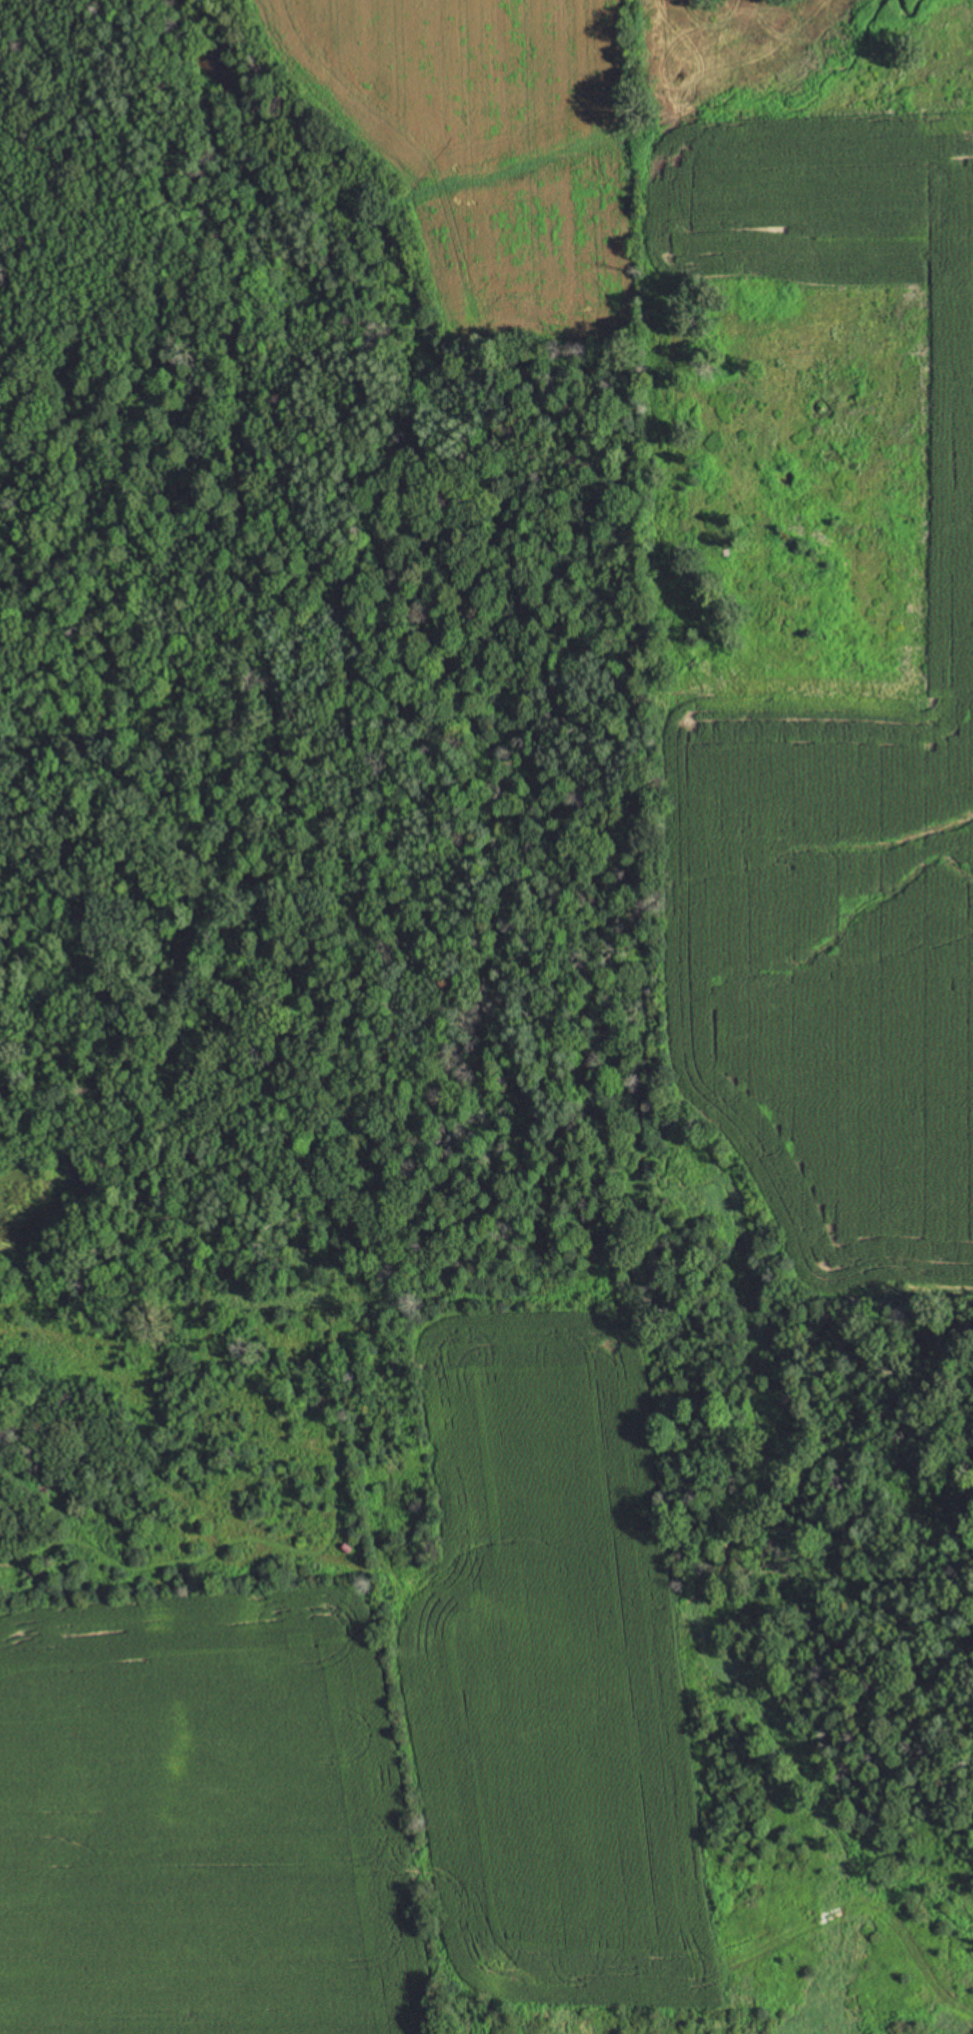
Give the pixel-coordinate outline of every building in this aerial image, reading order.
[(45,1571),(26,1571),(26,1580),(45,1580),(45,1571)]
